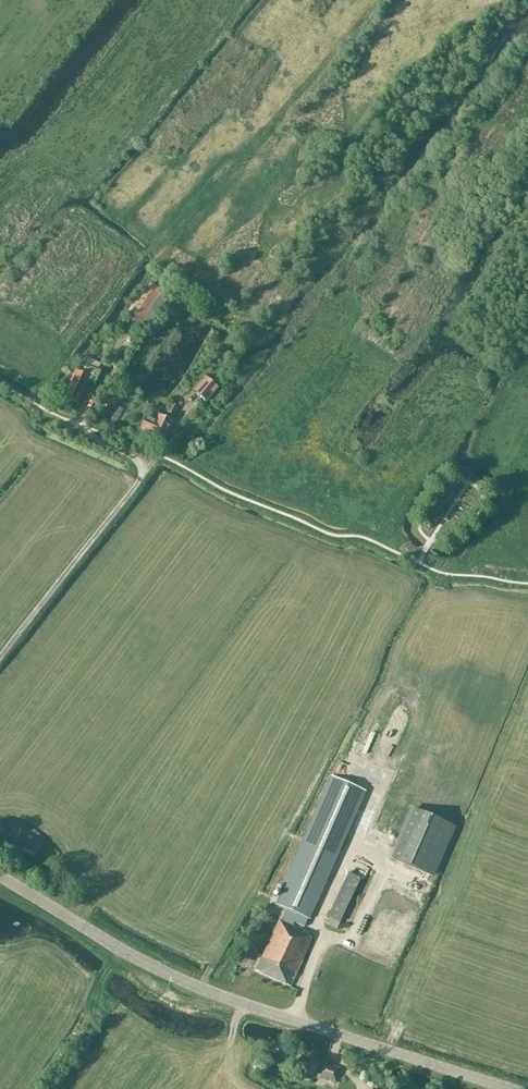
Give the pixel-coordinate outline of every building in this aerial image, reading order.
[(170,296),(151,283),(130,314),(142,323),(148,314),(155,319),(170,296)] [(171,313),(177,317),(184,308),(177,304),(171,313)] [(118,361),(125,365),(130,357),(123,353),(118,361)] [(75,371),(73,375),(69,384),(70,385),(65,396),(77,402),(83,389),(85,390),(88,383),(93,385),(99,372),(82,365),(79,373),(75,371)] [(133,370),(128,366),(127,366),(115,384),(122,388),(133,370)] [(111,378),(115,380),(120,371),(117,368),(111,378)] [(206,377),(194,391),(206,401),(218,387),(206,377)] [(172,403),(168,412),(174,415),(179,407),(172,403)] [(111,407),(104,404),(98,414),(105,418),(111,407)] [(173,422),(157,415),(148,411),(139,431),(163,441),(169,428),(170,429),(173,422)] [(391,719),(373,762),(388,768),(405,725),(391,719)] [(364,747),(360,758),(368,761),(372,750),(364,747)] [(279,916),(283,907),(287,909),(281,921),(279,920),(256,971),(290,986),(312,938),(302,934),(304,931),(292,926),(298,914),(307,918),(337,852),(339,853),(366,791),(334,777),(277,904),(270,901),(266,910),(279,916)] [(413,809),(391,858),(431,876),(453,826),(413,809)] [(11,838),(21,844),(27,833),(16,827),(11,838)] [(26,847),(24,851),(31,855),(34,850),(38,853),(43,843),(27,836),(23,845),(26,847)] [(327,917),(330,918),(327,924),(337,929),(361,878),(348,872),(327,917)] [(69,894),(67,896),(75,903),(77,901),(69,894)] [(330,945),(328,950),(338,954),(340,948),(330,945)] [(354,983),(351,993),(355,994),(351,1005),(360,1008),(367,987),(354,983)] [(205,1003),(203,1008),(215,1013),(217,1008),(205,1003)] [(303,1055),(299,1066),(299,1068),(322,1076),(322,1077),(336,1082),(340,1068),(322,1062),(318,1061),(318,1060),(303,1055)]
